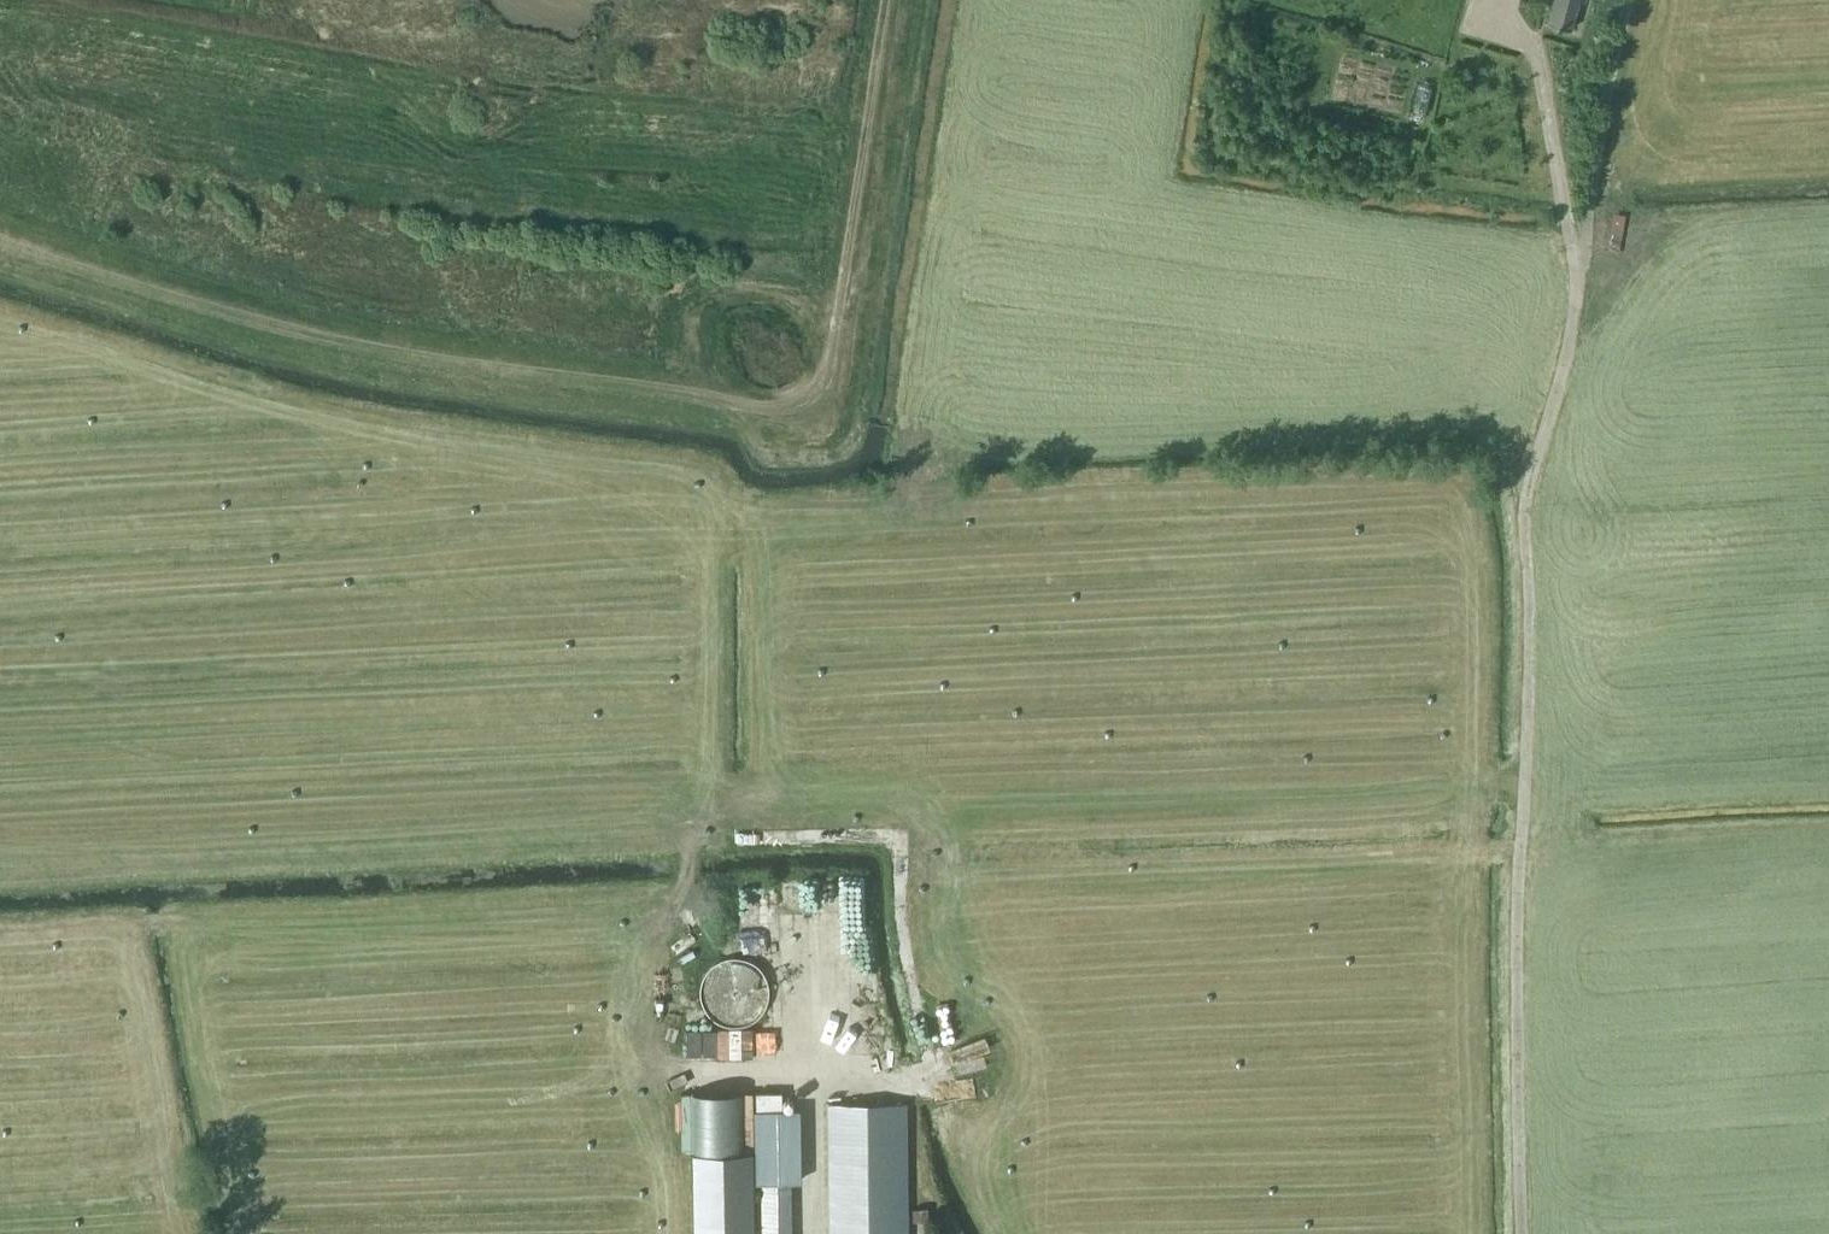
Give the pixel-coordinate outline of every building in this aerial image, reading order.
[(1550,22),(1573,29),(1581,0),(1556,0),(1550,22)] [(750,1023),(757,1018),(762,1014),(765,1009),(768,1002),(769,995),(769,989),(768,983),(764,973),(762,968),(758,965),(755,962),(750,960),(744,958),(738,957),(731,957),(724,958),(718,960),(714,963),(708,968),(705,973),(702,979),(701,984),(700,988),(699,993),(700,997),(702,1003),(707,1013),(710,1016),(714,1020),(719,1022),(723,1024),(728,1025),(734,1026),(738,1026),(742,1025),(750,1023)] [(758,1233),(791,1233),(791,1176),(796,1176),(796,1109),(783,1109),(783,1091),(758,1091),(757,1211),(758,1211),(758,1233)] [(906,1099),(831,1099),(831,1233),(906,1233),(906,1099)] [(752,1150),(693,1151),(695,1233),(754,1233),(752,1150)]
